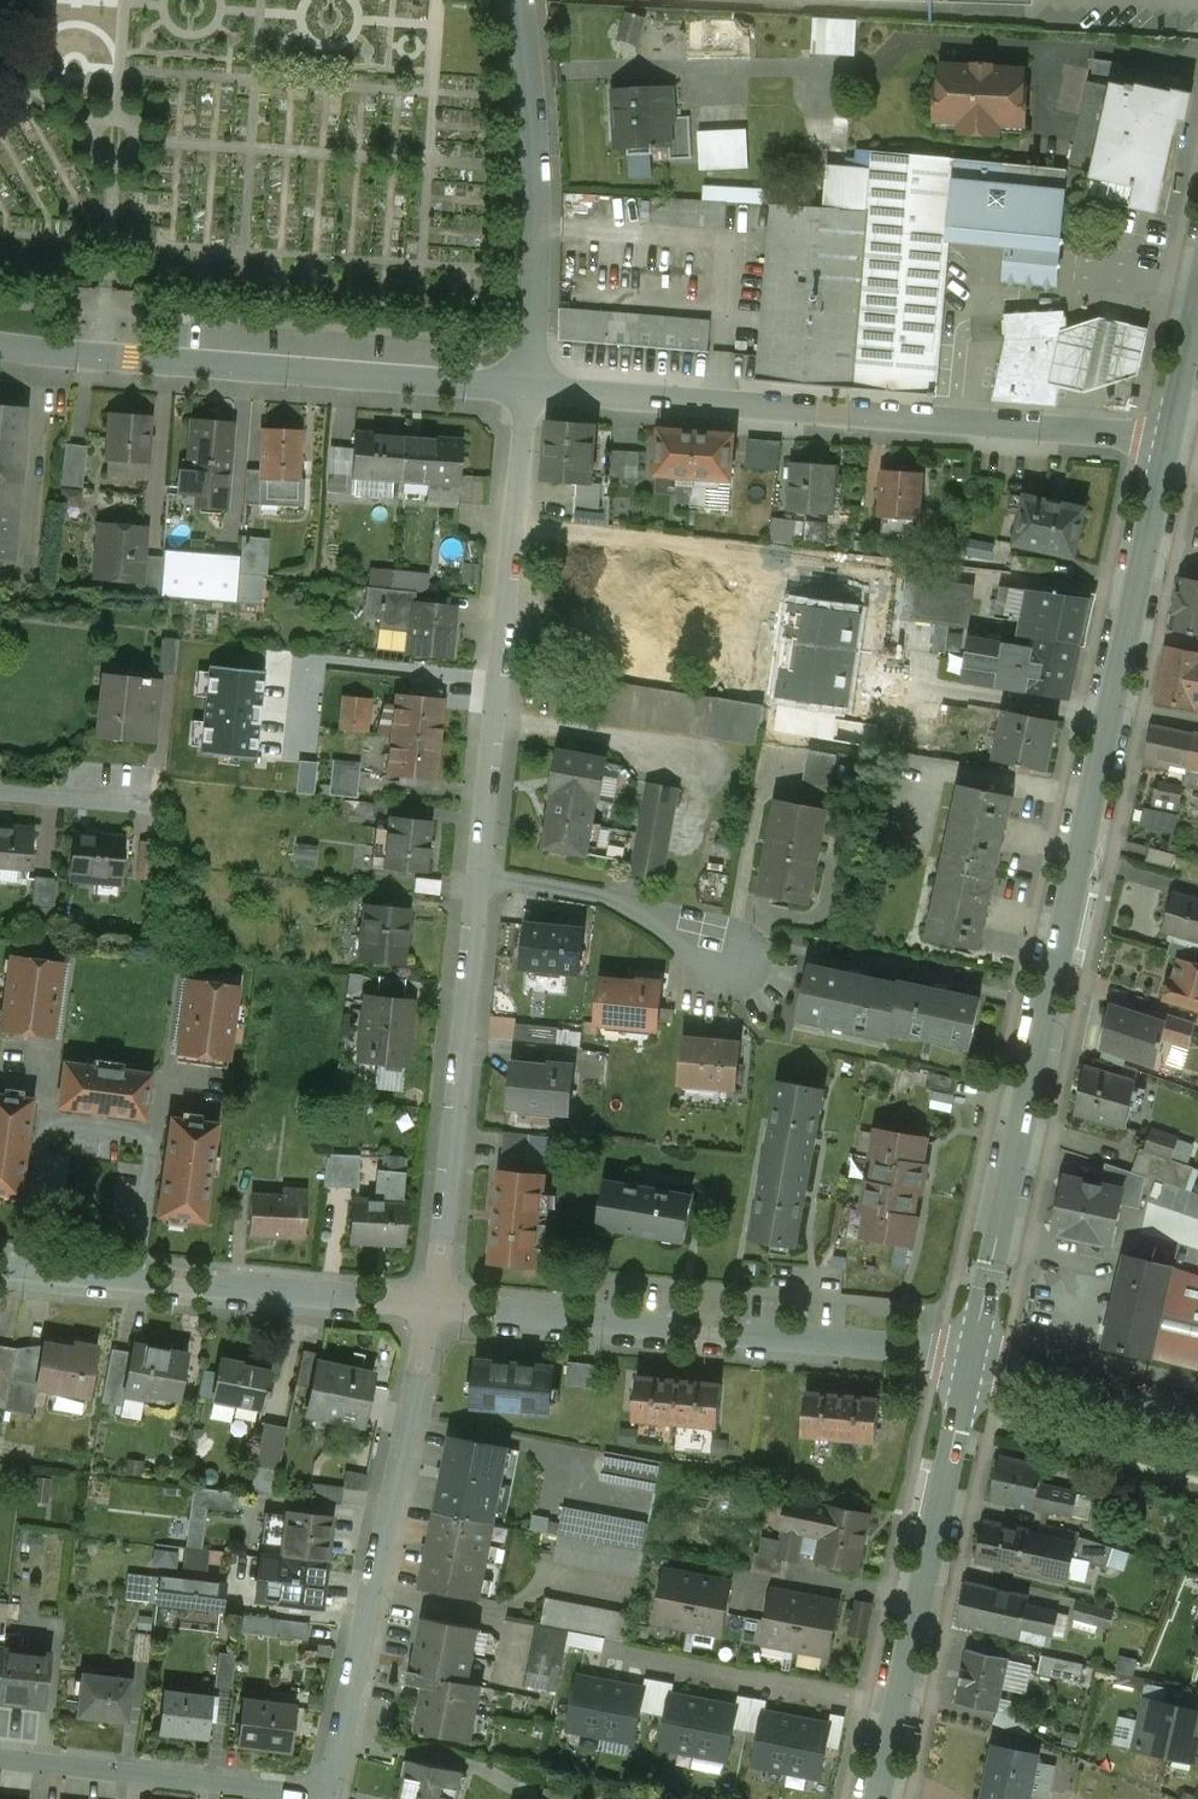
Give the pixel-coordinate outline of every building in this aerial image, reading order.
[(638,18),(627,14),(619,35),(631,39),(638,18)] [(856,19),(813,17),(812,50),(855,51),(856,19)] [(1122,63),(1094,59),(1092,73),(1120,76),(1122,63)] [(941,85),(935,85),(935,120),(961,120),(961,132),(998,133),(998,123),(1025,123),(1026,88),(1021,88),(1022,69),(992,69),(992,64),(973,64),(973,67),(941,67),(941,85)] [(1064,191),(1098,198),(1157,213),(1183,94),(1138,84),(1108,86),(1088,81),(1067,168),(1064,191)] [(674,88),(616,92),(619,145),(671,142),(672,159),(692,158),(690,118),(676,119),(674,88)] [(747,130),(698,132),(700,169),(748,167),(747,130)] [(870,169),(867,210),(853,387),(935,395),(949,227),(951,203),(954,158),(871,152),(870,169)] [(812,156),(790,156),(789,171),(812,171),(812,156)] [(1036,165),(954,158),(951,203),(1033,210),(1036,165)] [(951,203),(949,227),(976,229),(976,238),(1005,240),(1060,244),(1061,221),(1068,221),(1071,201),(1096,207),(1098,198),(1064,191),(1067,168),(1036,165),(1033,210),(951,203)] [(826,167),(822,208),(867,210),(870,169),(826,167)] [(731,201),(652,197),(650,227),(729,230),(731,201)] [(822,208),(770,205),(756,380),(853,387),(867,210),(822,208)] [(1060,244),(1005,240),(1003,282),(1007,282),(1011,286),(1014,283),(1025,283),(1029,288),(1032,284),(1043,284),(1048,290),(1051,286),(1057,286),(1060,244)] [(613,310),(563,305),(561,337),(610,341),(613,310)] [(1056,387),(1056,385),(1066,338),(1065,311),(1056,312),(1052,309),(1048,312),(1039,313),(1035,309),(1031,313),(1022,314),(1018,310),(1014,314),(1005,314),(1006,339),(993,401),(1057,406),(1060,388),(1056,387)] [(711,318),(613,310),(610,341),(709,349),(711,318)] [(1100,314),(1061,329),(1051,383),(1091,387),(1140,367),(1148,327),(1100,314)] [(0,408),(0,559),(11,560),(13,527),(15,527),(16,520),(16,514),(14,514),(16,483),(18,483),(20,455),(22,455),(23,447),(24,438),(21,438),(23,410),(0,408)] [(149,418),(110,415),(108,458),(146,461),(149,418)] [(193,421),(189,472),(179,472),(177,494),(195,495),(194,507),(226,509),(233,424),(193,421)] [(595,426),(548,424),(546,481),(592,484),(595,426)] [(301,430),(262,429),(260,470),(259,479),(299,481),(299,479),(301,430)] [(678,477),(694,478),(697,433),(660,430),(657,475),(678,477)] [(735,436),(697,433),(694,478),(731,480),(735,436)] [(751,435),(748,465),(780,467),(782,438),(751,435)] [(402,440),(354,437),(351,478),(400,482),(402,440)] [(459,443),(402,440),(400,482),(455,486),(456,476),(459,443)] [(88,446),(65,443),(60,485),(82,488),(88,446)] [(614,448),(614,476),(642,477),(643,448),(614,448)] [(831,467),(794,464),(790,510),(832,514),(834,482),(829,481),(831,467)] [(260,470),(246,469),(244,504),(258,505),(259,479),(260,470)] [(880,516),(883,516),(916,519),(919,519),(922,474),(884,470),(880,516)] [(487,480),(456,476),(453,504),(485,507),(487,480)] [(692,506),(694,478),(678,477),(677,504),(692,506)] [(299,481),(259,479),(258,505),(304,507),(305,479),(299,479),(299,481)] [(1026,498),(1014,496),(1010,511),(1022,514),(1026,498)] [(1085,509),(1063,504),(1050,501),(1049,501),(1026,497),(1026,498),(1022,514),(1016,544),(1074,557),(1085,509)] [(597,506),(576,504),(574,519),(596,521),(597,506)] [(796,518),(772,514),(768,537),(792,541),(796,518)] [(914,539),(916,519),(883,516),(881,536),(914,539)] [(144,529),(103,526),(100,561),(108,561),(107,578),(136,581),(139,581),(142,556),(144,529)] [(262,545),(253,544),(253,537),(242,536),(240,556),(239,574),(259,576),(262,545)] [(240,556),(163,550),(163,557),(160,597),(236,604),(239,574),(240,556)] [(163,557),(142,556),(139,581),(136,581),(135,595),(160,597),(163,557)] [(1181,577),(1172,629),(1197,633),(1197,580),(1181,577)] [(1028,590),(1001,586),(998,603),(986,601),(984,616),(1006,620),(1005,625),(1012,626),(1013,621),(1022,622),(1028,590)] [(415,592),(366,587),(364,603),(383,605),(412,608),(413,604),(414,604),(415,592)] [(250,591),(238,590),(237,604),(248,604),(250,591)] [(1090,599),(1028,590),(1022,622),(1019,636),(1028,638),(1080,645),(1090,599)] [(904,592),(900,619),(913,621),(970,628),(973,602),(904,592)] [(414,604),(413,604),(412,608),(410,630),(408,653),(448,657),(453,608),(414,604)] [(412,608),(383,605),(380,627),(410,630),(412,608)] [(779,697),(847,707),(860,614),(793,605),(779,697)] [(970,628),(913,621),(909,647),(948,654),(949,647),(958,648),(960,640),(968,642),(970,628)] [(1080,645),(1028,638),(1026,650),(992,644),(992,645),(985,682),(985,683),(1048,693),(1069,696),(1080,645)] [(177,642),(161,640),(157,675),(174,676),(177,642)] [(992,645),(973,642),(966,679),(985,682),(992,645)] [(1166,647),(1156,700),(1197,708),(1197,654),(1166,647)] [(210,668),(201,751),(255,756),(264,674),(210,668)] [(158,681),(104,676),(104,678),(113,679),(110,704),(102,703),(99,733),(129,736),(129,738),(151,740),(154,706),(156,707),(158,681)] [(703,735),(709,697),(593,678),(587,716),(703,735)] [(409,695),(395,694),(391,735),(439,740),(443,699),(438,698),(439,691),(409,688),(409,695)] [(367,698),(343,696),(339,730),(363,732),(367,698)] [(758,728),(763,705),(709,697),(703,735),(755,743),(758,728)] [(1058,721),(1005,710),(995,760),(1018,765),(1017,771),(1031,774),(1032,768),(1048,771),(1058,721)] [(1194,734),(1152,725),(1146,758),(1153,760),(1151,766),(1169,770),(1170,764),(1187,767),(1194,734)] [(1194,734),(1187,767),(1197,770),(1197,734),(1194,733),(1194,734)] [(439,740),(391,735),(387,775),(399,777),(399,783),(415,785),(416,778),(435,780),(439,740)] [(799,802),(827,808),(841,743),(811,738),(799,802)] [(606,759),(560,751),(553,791),(554,792),(555,791),(597,799),(599,800),(606,759)] [(358,779),(331,776),(329,795),(356,798),(358,779)] [(1183,788),(1157,783),(1152,810),(1178,815),(1180,801),(1183,788)] [(677,789),(649,785),(635,879),(663,883),(677,789)] [(1014,796),(960,785),(955,806),(962,808),(959,824),(952,822),(947,844),(954,845),(951,861),(944,860),(943,861),(997,873),(1014,796)] [(1183,788),(1180,801),(1197,804),(1197,791),(1183,788)] [(597,799),(555,791),(554,792),(545,847),(587,855),(589,845),(597,846),(601,826),(593,824),(597,799)] [(774,839),(821,847),(824,832),(825,832),(829,809),(827,808),(799,802),(775,799),(772,820),(778,822),(774,839)] [(375,803),(344,800),(343,815),(373,818),(375,803)] [(430,822),(389,817),(384,868),(425,872),(430,822)] [(0,830),(0,864),(31,867),(34,830),(11,828),(11,831),(0,830)] [(124,838),(76,834),(72,880),(96,882),(96,875),(121,877),(122,858),(124,838)] [(130,838),(124,838),(122,858),(128,858),(130,838)] [(156,875),(156,839),(140,839),(140,874),(156,875)] [(821,847),(774,839),(768,874),(762,873),(758,895),(811,904),(816,882),(814,882),(821,847)] [(318,847),(297,844),(294,865),(315,867),(318,847)] [(1177,855),(1150,847),(1146,861),(1173,868),(1177,855)] [(997,873),(943,861),(943,862),(950,864),(947,880),(940,878),(935,900),(942,902),(938,918),(931,916),(927,938),(981,949),(997,873)] [(52,881),(35,879),(33,905),(50,907),(52,881)] [(1175,895),(1165,929),(1172,931),(1197,939),(1197,901),(1175,895)] [(410,912),(369,907),(364,957),(405,961),(410,912)] [(585,930),(528,923),(523,965),(580,972),(585,930)] [(1172,931),(1169,940),(1172,941),(1168,954),(1179,958),(1195,962),(1197,950),(1197,939),(1172,931)] [(61,964),(12,957),(2,1029),(51,1036),(61,964)] [(1179,958),(1173,979),(1171,979),(1165,999),(1197,1009),(1197,963),(1195,962),(1179,958)] [(899,984),(811,965),(800,1017),(888,1036),(890,1029),(899,984)] [(238,979),(189,972),(177,1061),(226,1067),(238,979)] [(638,984),(602,981),(598,1021),(660,1028),(664,982),(639,979),(638,984)] [(980,999),(900,982),(899,984),(890,1029),(892,1030),(892,1027),(912,1032),(912,1034),(948,1042),(949,1039),(969,1044),(968,1046),(970,1046),(980,999)] [(412,1001),(364,997),(358,1060),(406,1064),(412,1001)] [(1165,1024),(1110,1006),(1101,1047),(1156,1069),(1162,1043),(1166,1024),(1165,1024)] [(1168,1014),(1165,1024),(1166,1024),(1162,1043),(1190,1047),(1195,1022),(1168,1014)] [(560,1028),(516,1024),(515,1040),(558,1044),(560,1028)] [(685,1038),(682,1080),(738,1088),(742,1043),(685,1038)] [(549,1067),(513,1064),(508,1106),(570,1113),(575,1065),(550,1062),(549,1067)] [(149,1075),(65,1064),(59,1106),(143,1117),(149,1075)] [(1136,1080),(1085,1065),(1075,1114),(1127,1128),(1136,1080)] [(773,1146),(770,1161),(809,1169),(819,1111),(816,1111),(818,1098),(821,1098),(823,1090),(780,1082),(769,1145),(773,1146)] [(0,1096),(0,1193),(18,1195),(31,1100),(0,1096)] [(215,1125),(172,1119),(159,1214),(202,1220),(215,1125)] [(926,1138),(878,1129),(864,1210),(868,1211),(864,1237),(912,1245),(926,1165),(922,1164),(926,1138)] [(1152,1129),(1144,1150),(1172,1159),(1179,1138),(1152,1129)] [(531,1135),(505,1132),(502,1160),(529,1162),(531,1135)] [(1144,1150),(1141,1148),(1133,1170),(1186,1189),(1194,1167),(1172,1159),(1144,1150)] [(359,1156),(326,1154),(322,1187),(358,1189),(359,1156)] [(402,1158),(383,1156),(382,1170),(401,1172),(402,1158)] [(795,1247),(809,1169),(770,1161),(767,1175),(764,1176),(754,1238),(795,1247)] [(1106,1163),(1101,1185),(1124,1189),(1121,1204),(1140,1208),(1147,1177),(1106,1163)] [(382,1170),(381,1171),(378,1202),(402,1203),(405,1173),(401,1172),(382,1170)] [(544,1176),(501,1172),(492,1262),(535,1266),(544,1176)] [(1101,1185),(1065,1177),(1053,1233),(1112,1245),(1121,1204),(1124,1189),(1101,1185)] [(691,1197),(607,1183),(600,1223),(623,1226),(622,1231),(662,1236),(661,1233),(684,1237),(691,1197)] [(306,1191),(280,1189),(280,1196),(251,1194),(248,1235),(303,1239),(306,1191)] [(378,1202),(353,1201),(350,1241),(402,1244),(404,1204),(402,1203),(378,1202)] [(1151,1358),(1173,1266),(1126,1255),(1105,1346),(1151,1358)] [(1173,1266),(1151,1358),(1197,1369),(1197,1274),(1173,1266)] [(43,1344),(36,1384),(35,1387),(37,1388),(88,1395),(97,1348),(74,1344),(73,1348),(43,1344)] [(132,1345),(131,1353),(123,1394),(125,1395),(144,1398),(145,1393),(178,1399),(187,1354),(174,1351),(173,1353),(132,1345)] [(0,1346),(0,1408),(5,1409),(11,1379),(16,1349),(0,1346)] [(122,1406),(125,1395),(123,1394),(131,1353),(113,1349),(102,1402),(122,1406)] [(320,1354),(303,1350),(295,1385),(312,1389),(317,1363),(318,1363),(320,1354)] [(242,1364),(219,1360),(217,1372),(219,1373),(213,1399),(262,1409),(263,1396),(266,1396),(271,1374),(242,1368),(242,1364)] [(597,1384),(598,1360),(571,1360),(570,1384),(597,1384)] [(553,1369),(479,1362),(475,1406),(549,1412),(553,1369)] [(318,1363),(317,1363),(312,1389),(306,1413),(362,1425),(373,1375),(318,1363)] [(722,1384),(637,1377),(633,1420),(718,1428),(722,1384)] [(32,1413),(37,1388),(35,1387),(36,1384),(11,1379),(5,1409),(32,1413)] [(880,1399),(806,1392),(802,1436),(876,1442),(880,1399)] [(286,1428),(264,1423),(255,1466),(278,1470),(286,1428)] [(508,1450),(453,1439),(437,1513),(493,1523),(508,1450)] [(663,1463),(606,1452),(601,1480),(657,1491),(663,1463)] [(1001,1456),(992,1499),(1035,1509),(1035,1507),(1073,1515),(1078,1493),(1040,1484),(1044,1465),(1001,1456)] [(367,1475),(345,1470),(343,1487),(343,1488),(363,1491),(367,1475)] [(343,1487),(311,1483),(309,1500),(341,1504),(343,1488),(343,1487)] [(238,1492),(192,1487),(189,1518),(205,1520),(206,1508),(236,1512),(238,1492)] [(829,1507),(789,1499),(783,1529),(784,1530),(804,1533),(800,1553),(818,1557),(829,1507)] [(869,1515),(829,1507),(818,1557),(818,1559),(858,1567),(869,1515)] [(650,1524),(564,1508),(561,1523),(558,1536),(644,1552),(650,1524)] [(1112,1518),(1089,1510),(1081,1533),(1104,1541),(1112,1518)] [(330,1518),(288,1513),(282,1558),(324,1563),(330,1518)] [(493,1523),(437,1513),(423,1588),(477,1600),(493,1523)] [(189,1518),(185,1547),(202,1549),(205,1520),(189,1518)] [(561,1523),(549,1521),(547,1533),(558,1536),(561,1523)] [(1030,1531),(986,1521),(978,1561),(1021,1570),(1022,1569),(1042,1573),(1044,1576),(1044,1577),(1057,1580),(1058,1579),(1060,1577),(1068,1579),(1073,1556),(1074,1549),(1047,1543),(1047,1540),(1029,1536),(1030,1531)] [(804,1533),(784,1530),(778,1557),(778,1558),(790,1561),(798,1563),(800,1553),(804,1533)] [(644,1552),(558,1536),(554,1563),(639,1578),(644,1552)] [(1079,1536),(1073,1556),(1107,1568),(1114,1547),(1079,1536)] [(778,1557),(755,1552),(751,1572),(787,1579),(790,1561),(778,1558),(778,1557)] [(154,1554),(152,1575),(143,1575),(143,1603),(156,1604),(223,1612),(226,1584),(222,1583),(222,1575),(210,1574),(210,1570),(208,1570),(208,1555),(185,1554),(184,1574),(177,1574),(176,1555),(154,1554)] [(324,1563),(282,1558),(277,1604),(319,1609),(324,1563)] [(698,1577),(666,1571),(656,1621),(688,1627),(698,1577)] [(730,1583),(698,1577),(688,1627),(721,1633),(730,1583)] [(1029,1597),(968,1583),(965,1600),(964,1599),(963,1606),(960,1623),(1019,1636),(1019,1639),(1042,1644),(1044,1633),(1054,1635),(1058,1613),(1027,1606),(1029,1597)] [(805,1597),(773,1591),(763,1642),(796,1648),(805,1597)] [(838,1603),(805,1597),(796,1648),(828,1654),(838,1603)] [(632,1615),(547,1600),(542,1625),(570,1631),(625,1641),(632,1615)] [(1115,1610),(1079,1600),(1074,1619),(1110,1628),(1115,1610)] [(1,1655),(9,1603),(0,1603),(0,1655),(1,1655)] [(309,1623),(273,1619),(271,1636),(307,1640),(309,1623)] [(480,1629),(422,1619),(413,1671),(409,1670),(406,1683),(422,1685),(414,1730),(474,1741),(483,1685),(470,1683),(480,1629)] [(542,1625),(537,1625),(524,1684),(557,1691),(570,1631),(542,1625)] [(1009,1658),(969,1649),(965,1668),(964,1668),(961,1682),(961,1683),(957,1701),(998,1710),(1021,1715),(1020,1720),(1038,1724),(1045,1692),(1004,1684),(1009,1658)] [(1,1655),(0,1661),(0,1701),(43,1706),(49,1654),(19,1651),(18,1657),(1,1655)] [(802,1663),(825,1667),(827,1656),(804,1652),(802,1663)] [(235,1655),(219,1653),(215,1686),(231,1688),(235,1655)] [(1083,1663),(1043,1654),(1039,1672),(1079,1681),(1083,1663)] [(1152,1679),(1107,1669),(1103,1683),(1148,1693),(1152,1679)] [(132,1680),(83,1674),(77,1717),(127,1723),(132,1680)] [(613,1684),(580,1677),(570,1730),(602,1736),(613,1684)] [(675,1684),(647,1679),(645,1690),(640,1712),(669,1717),(673,1695),(675,1684)] [(645,1690),(613,1684),(602,1736),(634,1742),(640,1712),(645,1690)] [(210,1699),(165,1693),(160,1731),(206,1736),(210,1699)] [(705,1701),(673,1695),(669,1717),(663,1747),(695,1753),(705,1701)] [(754,1698),(740,1696),(737,1708),(733,1729),(748,1731),(754,1698)] [(1147,1700),(1136,1747),(1197,1762),(1197,1711),(1179,1707),(1147,1700)] [(294,1707),(244,1701),(238,1744),(276,1748),(276,1750),(289,1751),(294,1707)] [(737,1708),(705,1701),(695,1753),(727,1760),(733,1729),(737,1708)] [(798,1719),(766,1713),(764,1723),(756,1765),(788,1771),(798,1719)] [(811,1722),(798,1719),(788,1771),(820,1778),(830,1725),(811,1722)] [(996,1745),(985,1798),(1029,1798),(1038,1754),(996,1745)] [(407,1760),(400,1798),(457,1798),(463,1771),(407,1760)] [(578,1794),(548,1789),(546,1798),(577,1798),(578,1794)]
